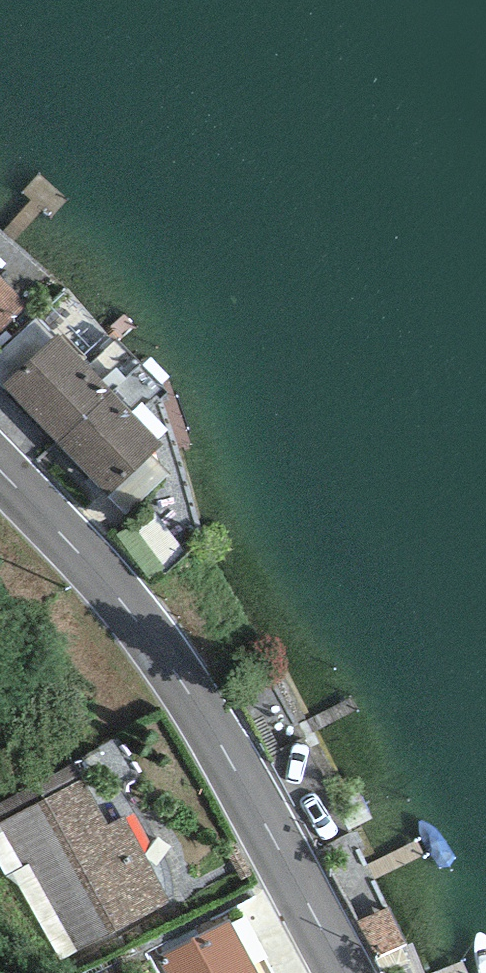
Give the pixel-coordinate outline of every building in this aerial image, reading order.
[(0,277),(0,331),(27,306),(0,277)] [(0,353),(0,383),(3,386),(53,340),(36,320),(0,353)] [(56,443),(113,391),(59,334),(53,340),(3,386),(56,443)] [(150,457),(163,445),(113,391),(56,443),(107,497),(150,457)] [(107,497),(125,516),(167,475),(150,457),(107,497)] [(0,804),(0,825),(24,867),(28,864),(77,952),(170,904),(144,854),(154,849),(118,780),(132,773),(115,740),(0,804)] [(61,962),(77,952),(28,864),(24,867),(0,825),(0,867),(5,876),(18,885),(61,962)] [(158,960),(165,972),(257,972),(229,922),(158,960)]
